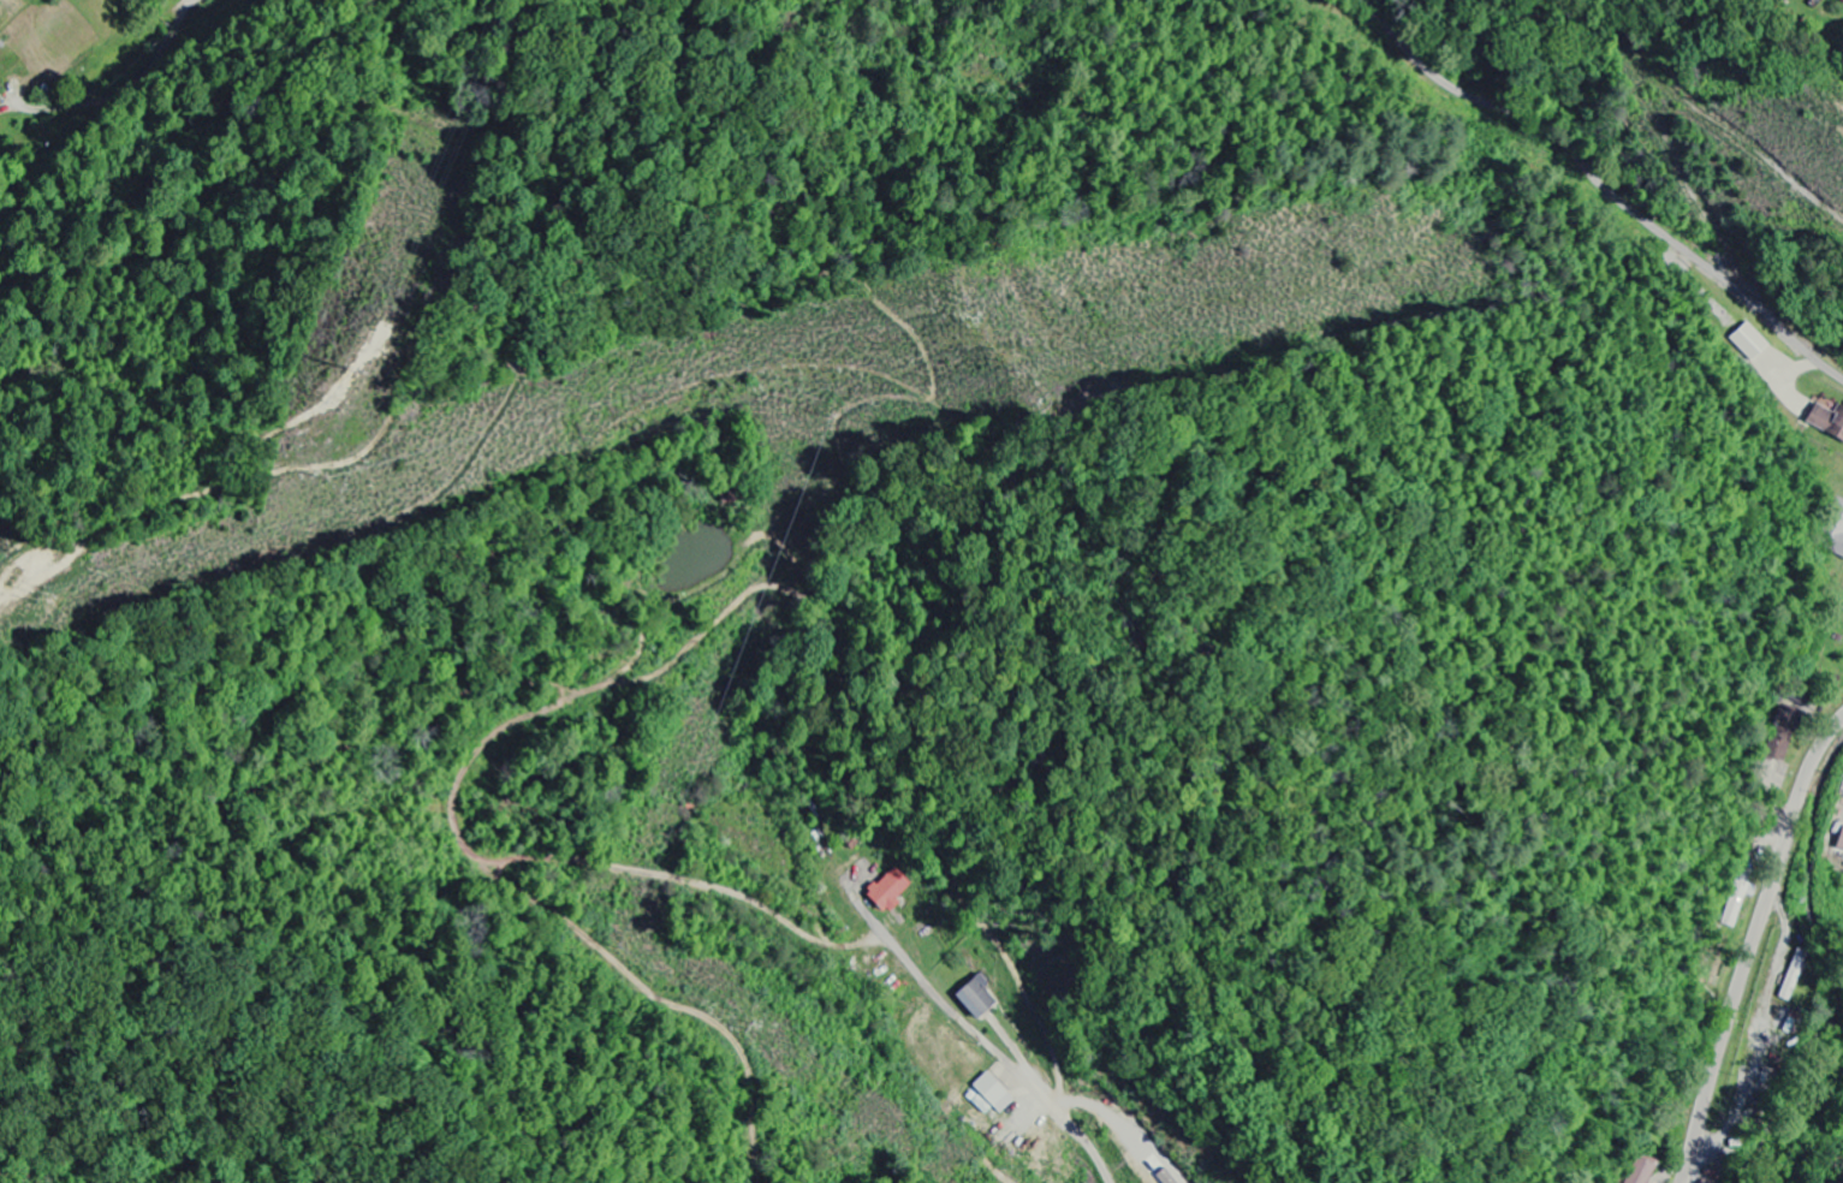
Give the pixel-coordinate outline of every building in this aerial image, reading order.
[(1751,362),(1769,346),(1748,323),(1730,339),(1751,362)] [(1837,407),(1834,414),(1814,405),(1806,426),(1842,442),(1842,410),(1837,407)] [(1837,499),(1817,547),(1842,559),(1842,502),(1837,499)] [(913,886),(895,867),(866,896),(884,915),(913,886)] [(1746,894),(1749,895),(1756,874),(1741,869),(1723,926),(1735,930),(1746,894)] [(991,983),(982,973),(954,998),(975,1022),(996,1004),(983,990),(991,983)] [(1014,1101),(985,1074),(972,1088),(979,1096),(971,1104),(984,1116),(991,1108),(1000,1116),(1014,1101)] [(1638,1158),(1625,1182),(1648,1182),(1656,1167),(1638,1158)] [(1167,1169),(1155,1178),(1159,1182),(1177,1182),(1167,1169)]
